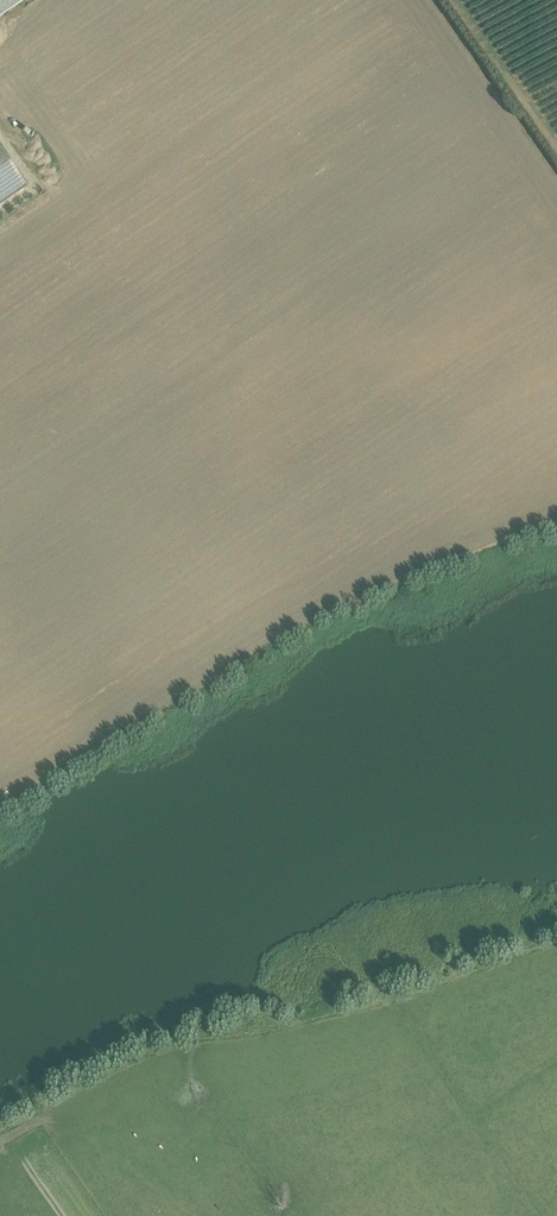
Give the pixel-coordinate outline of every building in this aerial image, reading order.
[(22,0),(0,0),(0,16),(22,0)] [(29,188),(0,146),(0,207),(29,188)]
